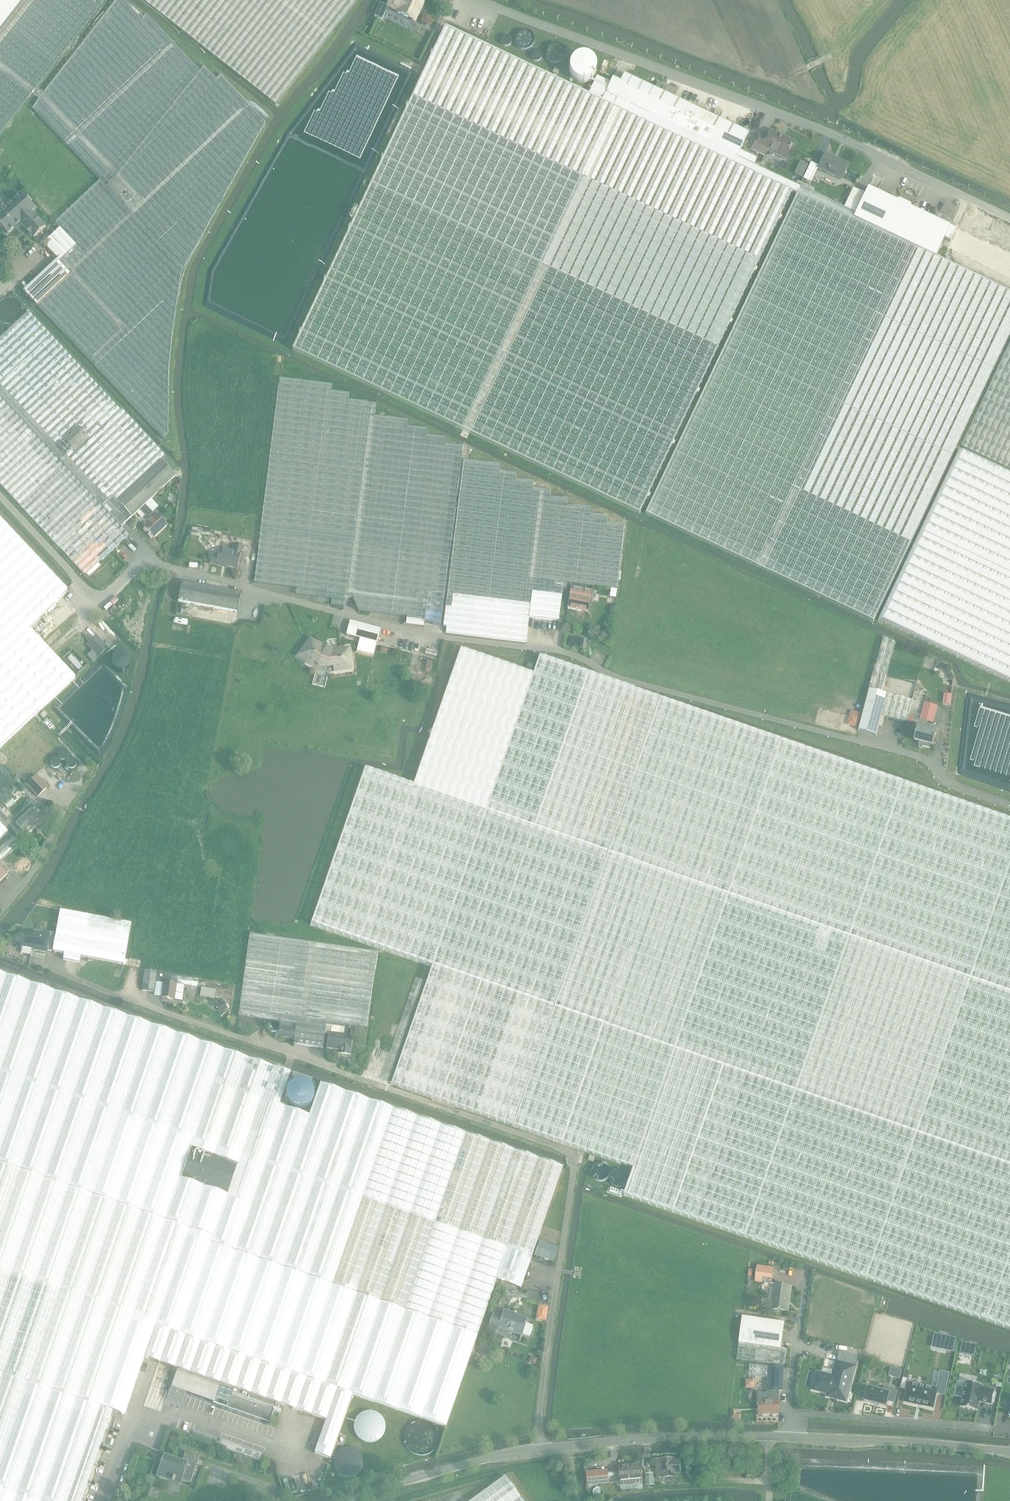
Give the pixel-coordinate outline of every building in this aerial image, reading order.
[(0,32),(0,134),(31,94),(36,96),(40,98),(37,102),(32,108),(101,180),(55,224),(60,228),(43,244),(59,260),(72,274),(69,275),(36,306),(95,368),(163,439),(168,435),(168,370),(171,344),(181,275),(211,220),(216,212),(218,208),(228,189),(245,160),(265,123),(220,76),(216,80),(204,67),(200,72),(146,16),(141,20),(123,0),(116,0),(61,70),(46,89),(44,92),(41,91),(36,89),(105,0),(25,0),(0,32)] [(25,0),(0,0),(0,32),(25,0)] [(213,57),(217,61),(233,73),(249,85),(254,89),(271,102),(275,105),(355,1),(354,0),(141,0),(213,57)] [(422,4),(413,0),(390,0),(387,6),(398,11),(397,13),(414,21),(422,4)] [(380,4),(374,17),(382,20),(387,7),(380,4)] [(445,27),(293,349),(369,385),(505,450),(641,514),(719,350),(793,193),(602,101),(588,95),(445,27)] [(597,77),(588,95),(602,101),(793,193),(794,191),(796,192),(800,184),(797,183),(795,185),(753,165),(756,159),(740,151),(748,133),(683,102),(624,74),(620,82),(612,79),(610,83),(607,82),(597,77)] [(664,85),(661,90),(674,96),(677,91),(664,85)] [(785,160),(793,142),(783,137),(782,138),(768,132),(765,139),(758,136),(751,150),(764,156),(766,150),(785,160)] [(841,181),(848,165),(825,154),(817,170),(841,181)] [(115,179),(106,188),(117,200),(126,191),(115,179)] [(800,184),(796,192),(797,192),(853,218),(855,214),(843,208),(812,193),(814,191),(800,184)] [(853,188),(843,208),(855,214),(864,194),(853,188)] [(855,214),(853,218),(935,258),(941,244),(947,247),(950,242),(944,239),(944,238),(950,241),(956,230),(910,208),(909,206),(898,200),(895,201),(867,188),(864,194),(855,214)] [(935,258),(853,218),(797,192),(644,514),(872,622),(1009,332),(1009,293),(935,258)] [(34,238),(45,227),(31,212),(35,208),(21,194),(6,207),(3,204),(0,207),(0,212),(0,213),(0,226),(7,234),(19,222),(25,229),(30,235),(31,235),(34,238)] [(968,235),(961,249),(969,253),(976,238),(968,235)] [(976,238),(969,253),(976,256),(983,242),(976,238)] [(983,242),(976,256),(984,260),(991,246),(983,242)] [(991,246),(984,260),(992,264),(998,249),(991,246)] [(998,249),(992,264),(999,267),(1006,253),(998,249)] [(1009,264),(1009,255),(1006,253),(999,267),(1007,271),(1009,264)] [(23,292),(36,306),(69,275),(72,274),(59,260),(56,261),(23,292)] [(131,518),(116,502),(164,457),(121,410),(120,411),(73,361),(28,313),(0,339),(0,484),(85,576),(128,536),(121,527),(131,518)] [(1009,344),(961,447),(1009,470),(1009,343),(1009,344)] [(450,549),(462,446),(444,444),(445,437),(427,435),(427,429),(407,427),(408,420),(374,416),(376,403),(348,400),(349,394),(332,392),(332,385),(279,378),(266,490),(254,583),(296,589),(295,595),(331,599),(330,605),(343,607),(345,595),(352,596),(352,598),(357,611),(406,617),(405,625),(427,627),(428,619),(431,620),(431,626),(440,627),(450,549)] [(958,451),(878,620),(936,647),(1009,683),(1009,476),(958,451)] [(152,513),(153,511),(158,507),(151,499),(175,477),(172,474),(177,470),(164,457),(116,502),(131,518),(138,511),(145,505),(152,513)] [(526,643),(529,618),(534,579),(564,583),(618,590),(624,526),(607,523),(608,517),(590,515),(591,509),(567,506),(568,499),(550,497),(551,491),(533,489),(534,483),(516,480),(516,474),(499,472),(499,466),(463,461),(443,626),(446,627),(445,633),(526,643)] [(145,505),(138,511),(149,522),(142,527),(152,539),(167,526),(153,511),(152,513),(145,505)] [(75,677),(28,626),(69,589),(0,515),(0,670),(39,711),(75,677)] [(213,548),(217,530),(212,529),(211,535),(210,535),(202,541),(207,547),(213,548)] [(237,569),(242,545),(235,543),(233,552),(219,549),(217,556),(211,555),(209,564),(226,568),(226,567),(237,569)] [(559,622),(564,583),(534,579),(529,618),(559,622)] [(178,602),(236,613),(240,593),(181,583),(178,602)] [(588,613),(591,600),(592,593),(572,589),(568,609),(588,613)] [(113,615),(118,610),(114,607),(109,612),(113,615)] [(349,621),(345,635),(359,638),(356,651),(373,656),(380,629),(349,621)] [(99,657),(105,652),(108,649),(96,636),(87,644),(99,657)] [(895,643),(882,638),(869,690),(858,731),(876,735),(882,716),(912,724),(914,717),(909,716),(913,701),(881,693),(895,643)] [(581,639),(579,648),(586,649),(587,641),(581,639)] [(311,640),(299,656),(311,665),(314,661),(319,664),(329,667),(334,666),(334,671),(351,669),(348,649),(340,650),(339,649),(330,650),(326,649),(319,644),(318,645),(311,640)] [(661,698),(539,656),(533,674),(460,649),(413,785),(365,768),(311,924),(432,966),(391,1084),(513,1126),(634,1168),(625,1195),(1009,1329),(1009,819),(661,698)] [(39,711),(0,670),(0,748),(39,711)] [(933,723),(937,707),(926,704),(922,720),(933,723)] [(935,739),(936,737),(935,737),(936,731),(918,726),(916,732),(915,732),(915,734),(916,734),(914,740),(919,741),(918,746),(931,750),(934,739),(935,739)] [(38,798),(48,789),(37,777),(27,786),(38,798)] [(11,798),(4,804),(8,808),(14,802),(11,798)] [(25,836),(41,821),(35,814),(38,811),(31,804),(9,824),(17,833),(20,831),(25,836)] [(9,833),(0,824),(0,842),(9,833)] [(0,849),(0,861),(1,861),(19,844),(13,837),(0,849)] [(131,923),(60,910),(56,933),(53,952),(64,954),(63,960),(79,963),(80,961),(81,957),(88,958),(124,965),(131,923)] [(52,952),(56,933),(49,932),(48,935),(25,930),(21,947),(22,947),(21,953),(31,955),(32,949),(37,950),(37,951),(45,952),(45,950),(52,952)] [(336,1034),(345,1035),(346,1026),(367,1029),(378,952),(250,934),(239,1017),(280,1023),(326,1029),(326,1033),(330,1033),(336,1034)] [(145,975),(142,991),(154,992),(156,982),(164,984),(161,999),(174,1001),(175,993),(182,994),(183,986),(184,985),(175,984),(171,983),(172,976),(157,974),(157,972),(145,970),(145,975)] [(114,1407),(126,1411),(145,1358),(155,1326),(304,1378),(354,1395),(447,1428),(497,1282),(521,1290),(562,1168),(320,1084),(310,1115),(280,1104),(290,1074),(226,1051),(0,973),(0,1500),(82,1500),(114,1407)] [(172,976),(171,983),(175,984),(184,985),(197,987),(198,980),(196,979),(189,978),(178,977),(172,976)] [(202,988),(200,996),(214,999),(215,990),(202,988)] [(224,1002),(217,1006),(220,1013),(228,1009),(224,1002)] [(324,1049),(326,1033),(326,1029),(280,1023),(279,1038),(294,1040),(293,1045),(324,1049)] [(336,1034),(330,1033),(327,1049),(342,1051),(342,1055),(350,1056),(353,1037),(345,1035),(336,1034)] [(312,1078),(293,1072),(291,1078),(310,1084),(312,1078)] [(238,1165),(191,1148),(181,1178),(227,1194),(238,1165)] [(553,1260),(557,1248),(540,1242),(536,1254),(553,1260)] [(771,1285),(773,1271),(773,1268),(758,1266),(755,1283),(771,1285)] [(771,1291),(768,1306),(772,1307),(772,1310),(773,1310),(772,1313),(778,1314),(779,1311),(781,1311),(787,1312),(790,1287),(776,1285),(775,1292),(771,1291)] [(538,1305),(536,1319),(546,1321),(548,1306),(538,1305)] [(522,1337),(523,1336),(527,1337),(530,1337),(531,1336),(533,1330),(533,1328),(531,1326),(526,1325),(528,1320),(513,1316),(513,1315),(505,1312),(503,1319),(493,1316),(489,1328),(499,1332),(499,1329),(522,1337)] [(785,1322),(754,1318),(743,1317),(737,1360),(784,1366),(786,1350),(781,1349),(785,1322)] [(180,1370),(277,1404),(327,1421),(322,1433),(318,1445),(315,1454),(331,1460),(354,1395),(304,1378),(155,1326),(145,1358),(180,1370)] [(936,1337),(934,1346),(946,1349),(948,1340),(936,1337)] [(946,1349),(946,1350),(955,1352),(957,1339),(949,1337),(948,1340),(946,1349)] [(963,1342),(960,1353),(974,1357),(977,1345),(963,1342)] [(837,1361),(833,1377),(820,1374),(819,1378),(816,1377),(814,1385),(817,1386),(816,1390),(835,1395),(834,1398),(846,1401),(855,1366),(854,1366),(857,1357),(840,1353),(838,1362),(837,1361)] [(530,1356),(528,1363),(535,1365),(537,1358),(530,1356)] [(750,1365),(749,1376),(768,1378),(768,1366),(750,1365)] [(768,1378),(767,1391),(768,1391),(779,1391),(782,1391),(784,1367),(768,1366),(768,1378)] [(270,1424),(277,1404),(180,1370),(179,1372),(177,1371),(167,1399),(182,1404),(186,1393),(213,1403),(213,1404),(270,1424)] [(908,1383),(904,1403),(934,1409),(937,1394),(945,1396),(948,1381),(939,1379),(937,1389),(908,1383)] [(966,1382),(960,1407),(977,1411),(979,1402),(992,1405),(995,1391),(983,1388),(983,1386),(966,1382)] [(888,1401),(895,1403),(898,1391),(885,1388),(884,1392),(868,1388),(864,1401),(886,1407),(888,1401)] [(767,1393),(759,1393),(759,1415),(779,1415),(779,1399),(779,1391),(768,1391),(767,1391),(767,1393)] [(316,1431),(311,1442),(318,1445),(322,1433),(316,1431)] [(223,1439),(222,1440),(220,1448),(258,1461),(261,1452),(223,1439)] [(190,1484),(199,1459),(185,1454),(181,1463),(163,1457),(156,1477),(173,1483),(175,1479),(190,1484)] [(679,1459),(672,1460),(672,1459),(655,1460),(656,1478),(673,1477),(673,1473),(679,1473),(679,1459)] [(618,1466),(620,1483),(641,1481),(640,1465),(618,1466)] [(607,1469),(586,1471),(587,1485),(608,1484),(607,1469)] [(653,1473),(645,1473),(645,1485),(653,1485),(653,1473)] [(504,1478),(474,1500),(521,1500),(504,1478)]
